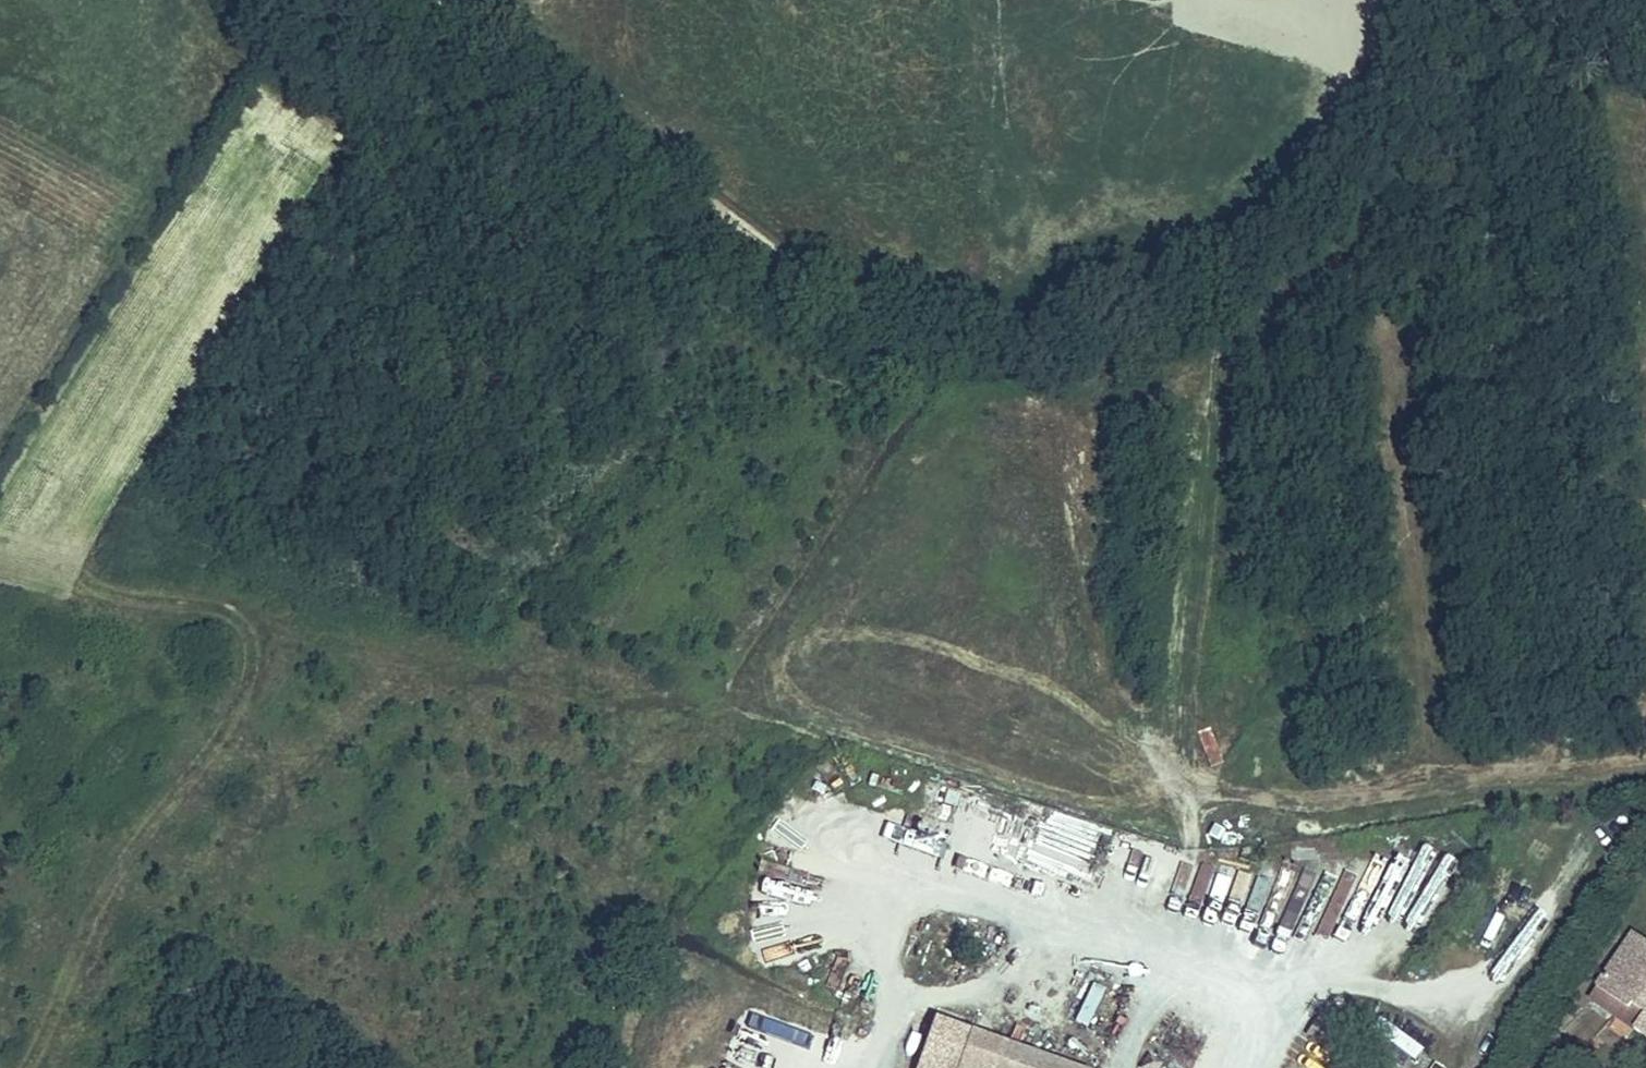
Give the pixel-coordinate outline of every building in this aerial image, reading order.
[(1286,873),(1269,930),(1301,940),(1318,883),(1286,873)] [(1637,935),(1600,989),(1631,1011),(1634,1006),(1645,1015),(1645,941),(1637,935)] [(1091,1024),(1101,986),(1078,981),(1069,1018),(1091,1024)] [(1600,989),(1592,1000),(1636,1031),(1645,1017),(1645,1015),(1634,1006),(1631,1011),(1600,989)] [(1636,1031),(1645,1038),(1645,1017),(1636,1031)] [(936,1021),(919,1067),(1068,1067),(936,1021)]
